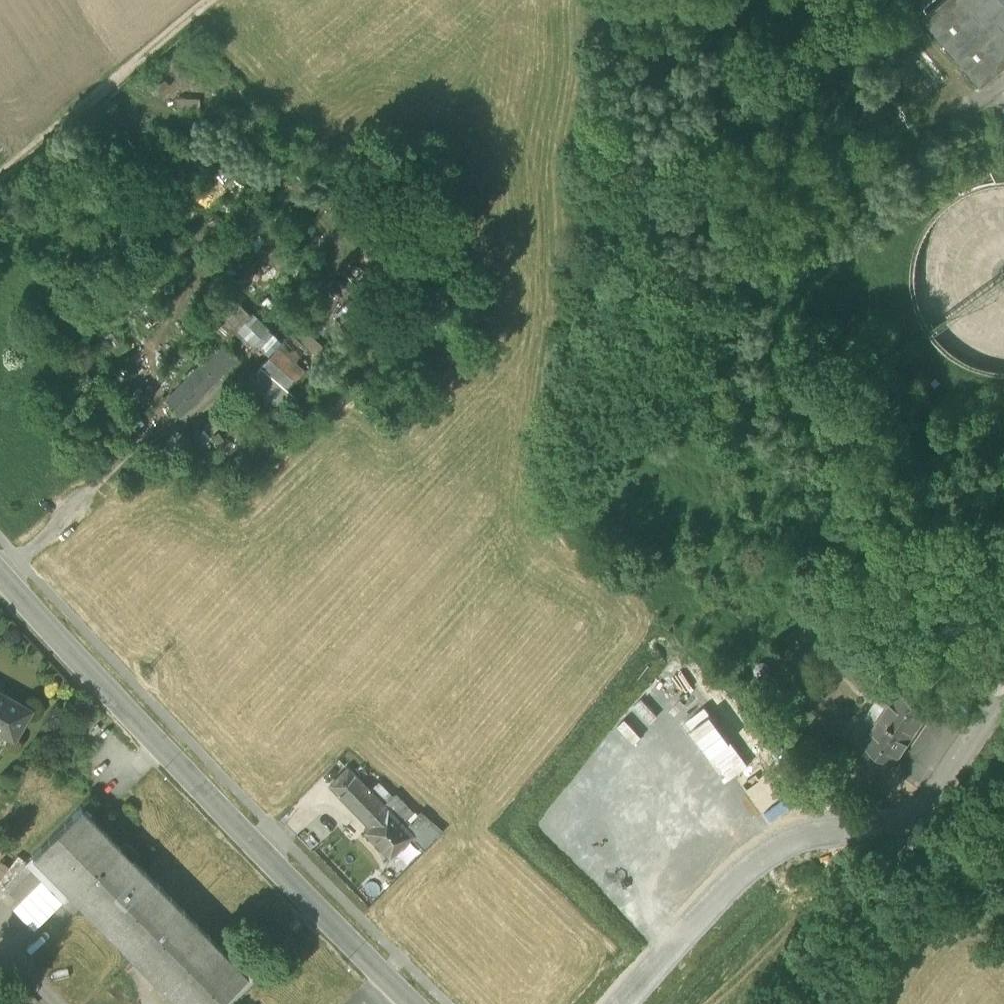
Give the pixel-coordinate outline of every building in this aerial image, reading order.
[(983,85),(1003,67),(1003,0),(944,0),(924,17),(983,85)] [(920,240),(914,272),(919,304),(932,328),(950,348),(971,360),(1002,368),(1003,368),(1003,181),(989,181),(959,193),(937,212),(920,240)] [(239,328),(268,357),(284,342),(255,313),(239,328)] [(166,400),(181,414),(236,357),(222,343),(166,400)] [(284,346),(250,377),(265,393),(280,380),(296,397),(315,379),(284,346)] [(869,693),(878,699),(889,682),(881,676),(869,693)] [(930,709),(889,682),(878,699),(887,705),(874,724),(864,718),(853,735),(894,763),(930,709)] [(13,739),(30,709),(0,692),(0,731),(13,739)] [(394,793),(383,804),(347,768),(329,785),(369,826),(363,831),(389,857),(410,837),(411,835),(403,828),(416,816),(394,793)] [(120,846),(81,807),(32,855),(71,894),(180,1003),(218,1003),(248,975),(120,846)] [(410,837),(423,850),(442,832),(419,812),(416,816),(403,828),(411,835),(410,837)] [(34,929),(65,900),(44,877),(13,906),(34,929)]
